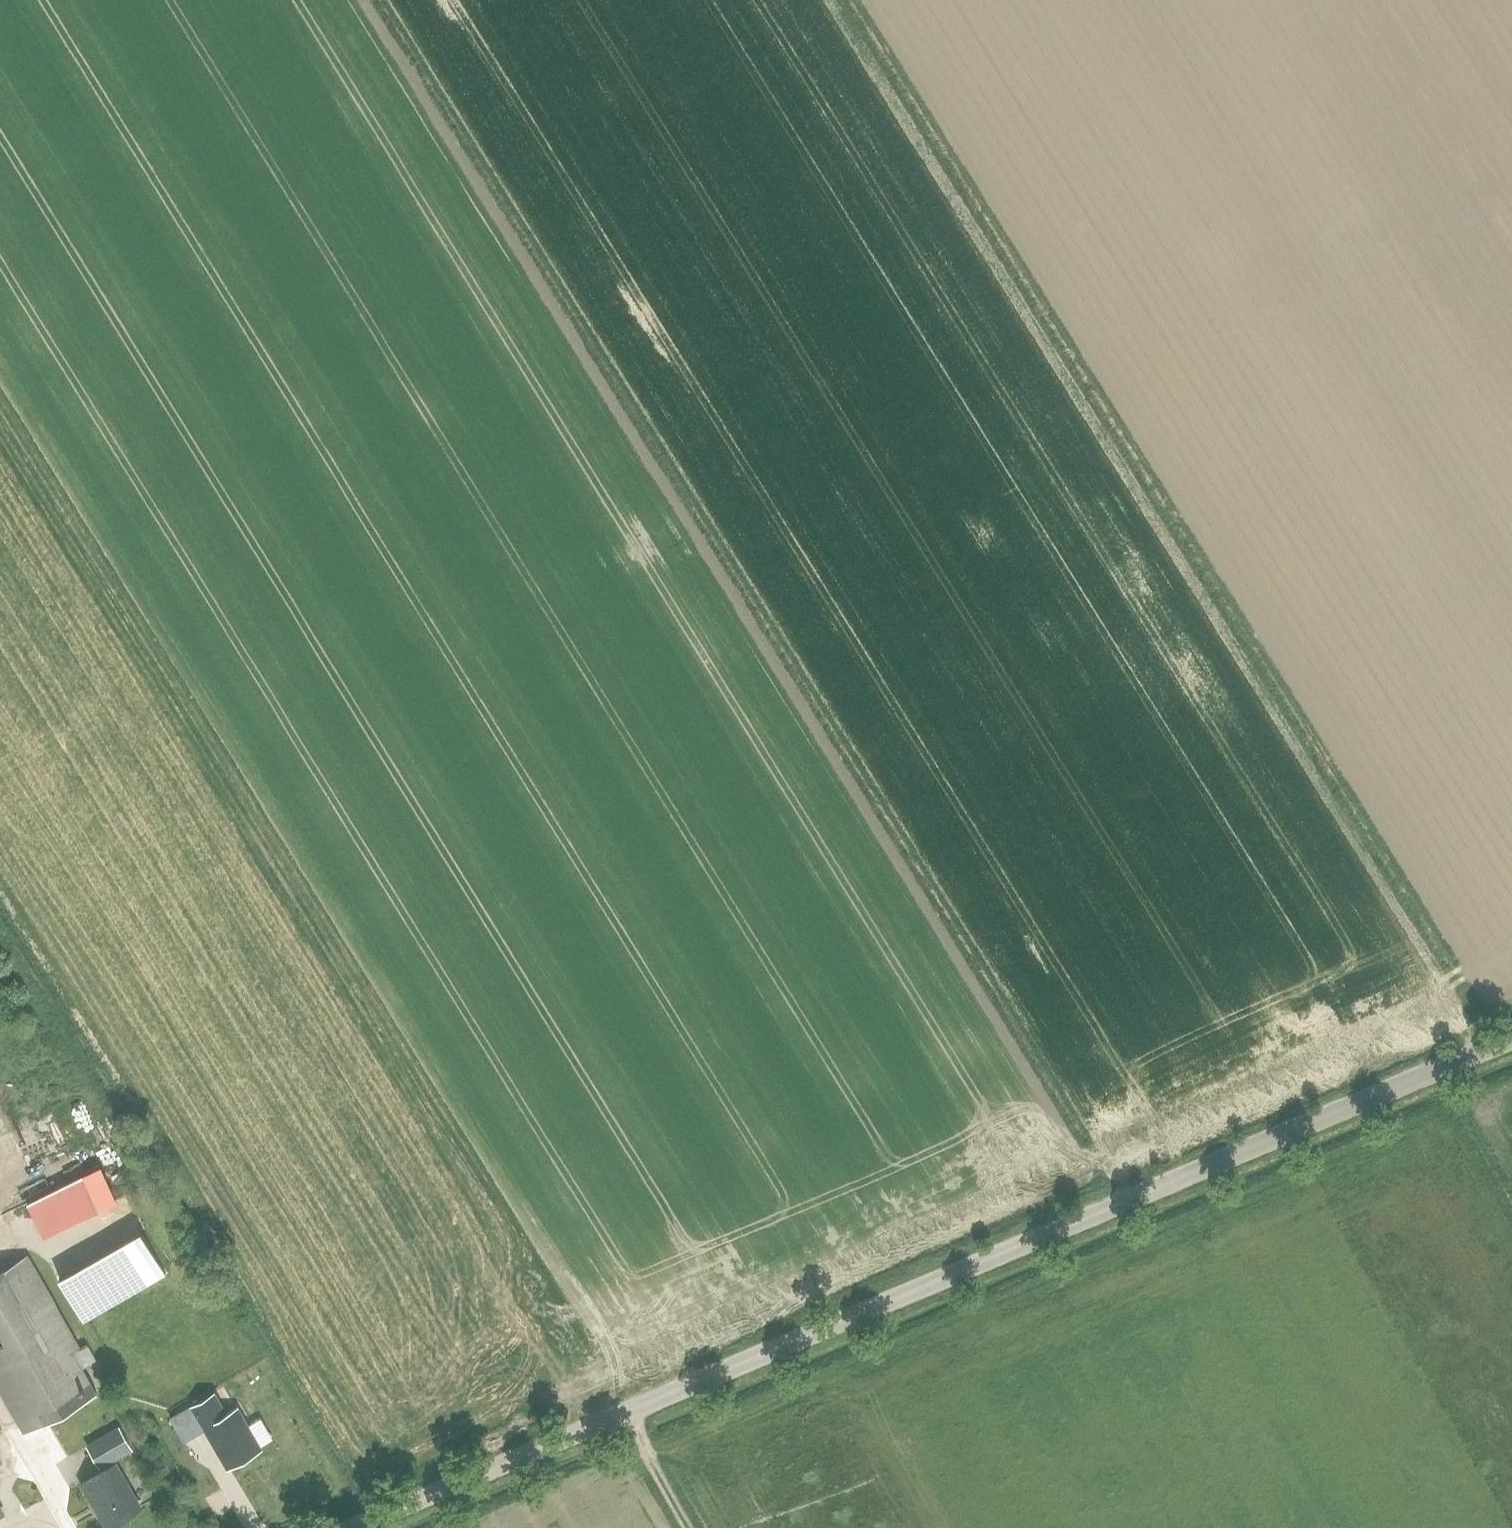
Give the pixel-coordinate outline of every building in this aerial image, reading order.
[(83,1172),(29,1200),(47,1233),(100,1205),(83,1172)] [(142,1229),(60,1273),(84,1319),(167,1275),(142,1229)] [(0,1273),(0,1387),(23,1431),(104,1389),(34,1255),(0,1273)] [(133,1449),(120,1425),(89,1442),(102,1465),(133,1449)] [(122,1460),(81,1482),(105,1527),(146,1506),(122,1460)]
